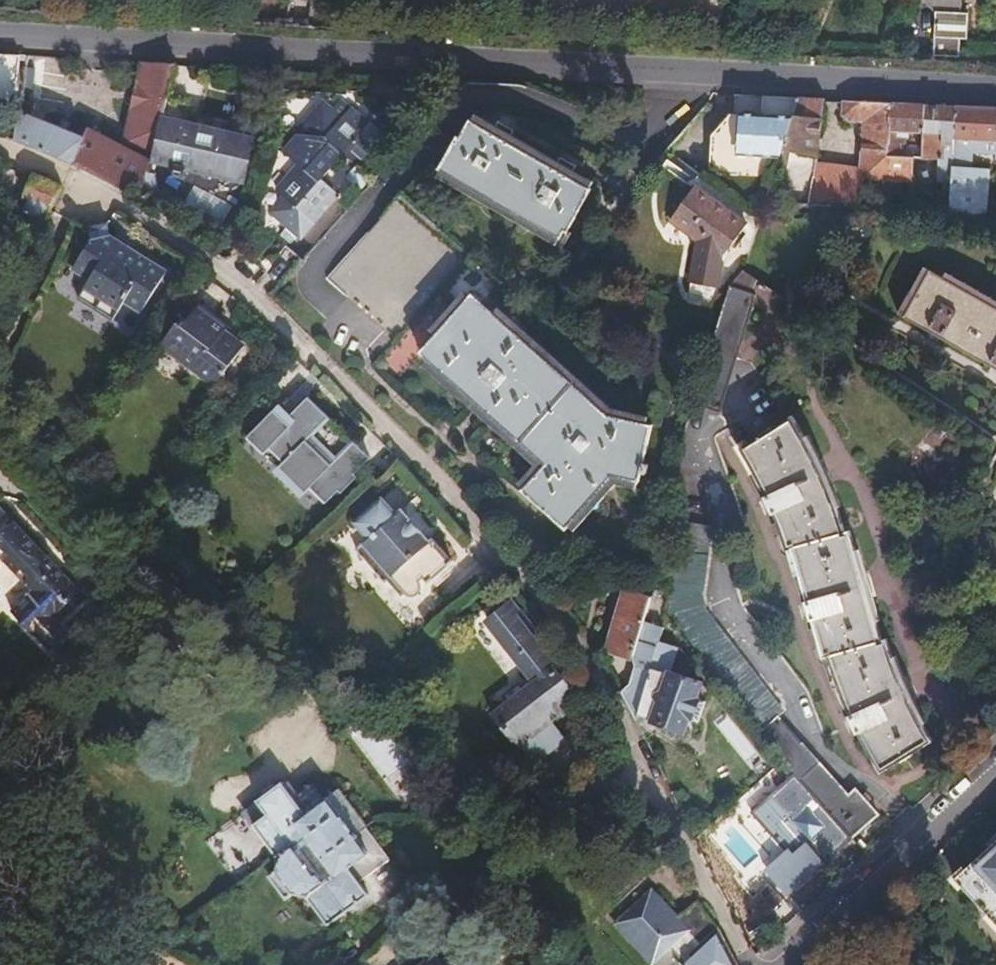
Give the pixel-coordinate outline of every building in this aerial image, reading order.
[(934,56),(962,58),(963,39),(969,39),(971,14),(964,13),(964,0),(921,0),(938,19),(934,56)] [(172,63),(140,61),(119,143),(148,157),(151,159),(153,152),(163,107),(168,85),(173,63),(172,63)] [(187,88),(168,85),(163,107),(253,128),(255,118),(183,102),(187,88)] [(296,242),(310,224),(303,219),(310,211),(316,216),(333,196),(315,181),(334,157),(351,170),(389,127),(365,98),(351,97),(341,96),(276,91),(266,135),(287,141),(275,156),(289,168),(267,195),(276,202),(264,217),(296,242)] [(827,101),(797,99),(771,205),(866,209),(867,181),(913,185),(913,173),(913,166),(908,165),(887,164),(888,145),(891,104),(846,102),(844,114),(851,119),(867,121),(862,172),(818,165),(827,101)] [(924,106),(891,104),(888,145),(902,146),(902,138),(923,139),(924,106)] [(956,108),(924,106),(923,139),(923,146),(940,146),(940,158),(945,158),(946,134),(956,136),(956,108)] [(253,128),(163,107),(153,152),(173,157),(172,167),(183,169),(185,159),(242,172),(253,128)] [(956,108),(956,136),(956,158),(956,172),(971,173),(972,154),(985,155),(985,141),(995,141),(995,110),(956,108)] [(17,109),(13,139),(89,171),(115,184),(139,198),(148,157),(119,143),(86,127),(81,136),(17,109)] [(461,124),(436,169),(557,239),(562,228),(565,229),(589,187),(565,174),(573,164),(556,155),(550,165),(506,140),(512,129),(494,119),(488,130),(468,119),(465,125),(461,124)] [(956,158),(956,136),(946,134),(945,158),(956,158)] [(985,141),(985,155),(995,155),(995,141),(985,141)] [(913,166),(913,173),(923,174),(923,157),(909,156),(908,165),(913,166)] [(939,179),(955,179),(956,172),(956,158),(945,158),(940,158),(939,179)] [(951,211),(950,222),(986,230),(989,174),(985,174),(971,173),(956,172),(955,179),(951,211)] [(55,228),(74,192),(47,178),(38,197),(46,200),(39,213),(48,217),(45,222),(55,228)] [(694,185),(668,218),(694,241),(685,282),(711,290),(719,258),(744,225),(694,185)] [(343,299),(315,332),(361,376),(464,257),(393,196),(322,282),(343,299)] [(912,210),(911,221),(950,222),(951,211),(912,210)] [(303,219),(310,224),(316,216),(310,211),(303,219)] [(123,250),(128,243),(118,235),(118,224),(101,225),(101,237),(78,265),(93,278),(80,294),(112,321),(126,303),(141,316),(172,277),(147,257),(141,264),(123,250)] [(147,257),(128,243),(123,250),(141,264),(147,257)] [(939,280),(919,269),(891,317),(995,376),(995,312),(939,280)] [(939,280),(995,312),(995,305),(943,276),(939,280)] [(725,287),(712,328),(687,405),(713,413),(749,295),(725,287)] [(471,296),(419,356),(544,465),(518,495),(562,534),(609,479),(633,487),(651,430),(609,416),(471,296)] [(186,299),(168,322),(180,331),(164,350),(217,393),(247,356),(219,333),(223,329),(186,299)] [(351,443),(327,419),(306,398),(288,416),(282,422),(271,411),(245,438),(261,454),(267,449),(281,463),(276,469),(301,494),(307,489),(323,504),(335,492),(338,495),(354,478),(352,476),(368,460),(351,443)] [(277,405),(271,411),(282,422),(288,416),(277,405)] [(789,414),(737,446),(766,503),(782,547),(787,546),(822,655),(825,654),(842,700),(881,775),(931,743),(898,674),(892,662),(881,630),(877,631),(868,604),(852,550),(843,521),(838,522),(829,497),(814,461),(789,414)] [(380,497),(351,522),(366,539),(354,550),(383,583),(385,581),(400,596),(404,593),(405,594),(406,595),(408,595),(409,596),(411,596),(412,595),(414,595),(415,594),(416,593),(418,592),(418,591),(419,589),(419,588),(419,586),(419,584),(418,583),(418,581),(417,581),(421,577),(426,582),(450,561),(431,539),(427,542),(399,510),(394,514),(380,497)] [(21,527),(16,521),(0,537),(0,548),(21,527)] [(759,739),(779,762),(791,775),(849,840),(877,815),(855,791),(847,797),(835,785),(800,744),(778,720),(783,715),(753,677),(708,617),(698,600),(706,531),(675,522),(673,537),(681,540),(679,554),(672,552),(667,593),(665,615),(698,659),(757,737),(759,739)] [(0,548),(0,557),(40,598),(17,618),(40,644),(44,640),(59,657),(76,639),(60,623),(70,612),(77,620),(94,604),(66,574),(62,578),(51,568),(56,563),(21,527),(0,548)] [(62,578),(66,574),(56,563),(51,568),(62,578)] [(642,625),(649,601),(626,595),(612,652),(633,658),(642,625)] [(535,671),(542,666),(540,664),(545,660),(539,652),(541,651),(545,647),(509,601),(486,619),(528,673),(533,669),(535,671)] [(528,676),(535,671),(533,669),(528,673),(486,619),(484,620),(528,676)] [(658,645),(661,632),(642,625),(633,658),(632,662),(636,668),(650,671),(652,665),(658,645)] [(669,648),(658,645),(652,665),(663,668),(669,648)] [(652,665),(650,671),(667,676),(675,649),(669,648),(663,668),(652,665)] [(549,661),(541,651),(539,652),(545,660),(540,664),(542,666),(549,661)] [(546,672),(542,666),(535,671),(539,677),(546,672)] [(635,721),(636,722),(638,714),(650,671),(636,668),(631,686),(621,694),(635,721)] [(548,673),(546,672),(539,677),(541,679),(524,692),(523,690),(517,684),(502,696),(507,702),(509,704),(495,715),(513,738),(532,761),(543,753),(529,737),(550,720),(561,712),(554,702),(570,690),(553,669),(548,673)] [(667,676),(650,671),(638,714),(691,728),(694,721),(705,723),(707,713),(698,711),(699,700),(701,694),(703,684),(679,678),(680,674),(674,672),(673,677),(667,676)] [(539,677),(523,690),(524,692),(541,679),(539,677)] [(712,697),(701,694),(699,700),(710,703),(712,697)] [(698,711),(707,713),(710,703),(699,700),(698,711)] [(511,739),(513,738),(495,715),(509,704),(507,702),(492,714),(511,739)] [(566,740),(550,720),(529,737),(543,753),(532,761),(535,764),(566,740)] [(787,896),(849,840),(791,775),(749,814),(785,854),(765,872),(787,896)] [(323,860),(361,829),(332,792),(323,800),(303,815),(292,800),(279,785),(274,788),(267,787),(262,791),(262,798),(255,803),(256,805),(243,816),(274,857),(303,835),(323,860)] [(303,815),(323,800),(312,785),(292,800),(303,815)] [(386,861),(361,829),(323,860),(303,835),(274,857),(276,860),(273,871),(266,876),(283,901),(290,895),(304,898),(325,926),(366,896),(357,884),(386,861)] [(985,843),(988,847),(995,840),(995,833),(985,843)] [(988,847),(953,879),(995,925),(995,840),(988,847)] [(681,964),(736,964),(719,933),(698,903),(680,920),(653,891),(622,919),(633,931),(627,937),(632,942),(643,954),(660,939),(670,950),(682,962),(680,964),(681,964)] [(633,931),(622,919),(616,925),(627,937),(633,931)] [(491,964),(470,939),(451,939),(451,947),(451,955),(444,960),(440,956),(437,953),(429,960),(427,958),(418,964),(489,964),(491,964)] [(654,964),(670,950),(660,939),(643,954),(654,964)] [(451,955),(451,947),(440,956),(444,960),(451,955)]
